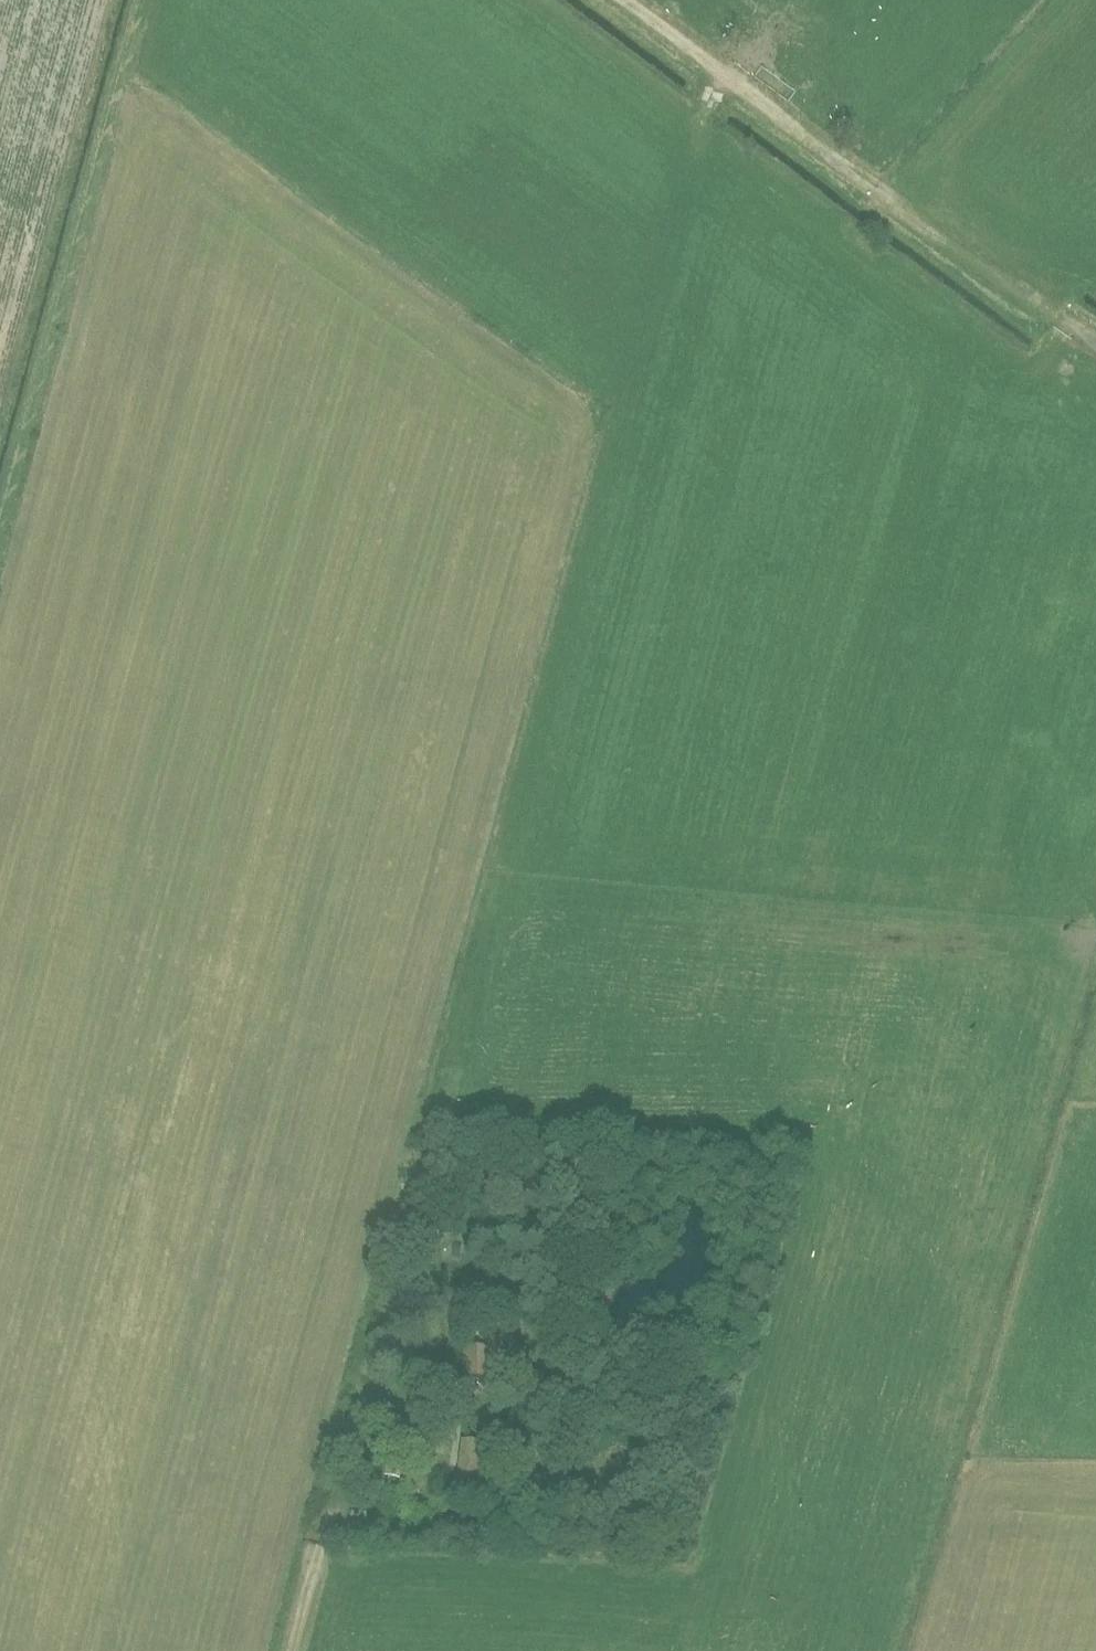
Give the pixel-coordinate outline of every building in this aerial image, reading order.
[(488,1353),(488,1347),(463,1347),(464,1372),(475,1372),(475,1378),(499,1377),(500,1353),(488,1353)]
